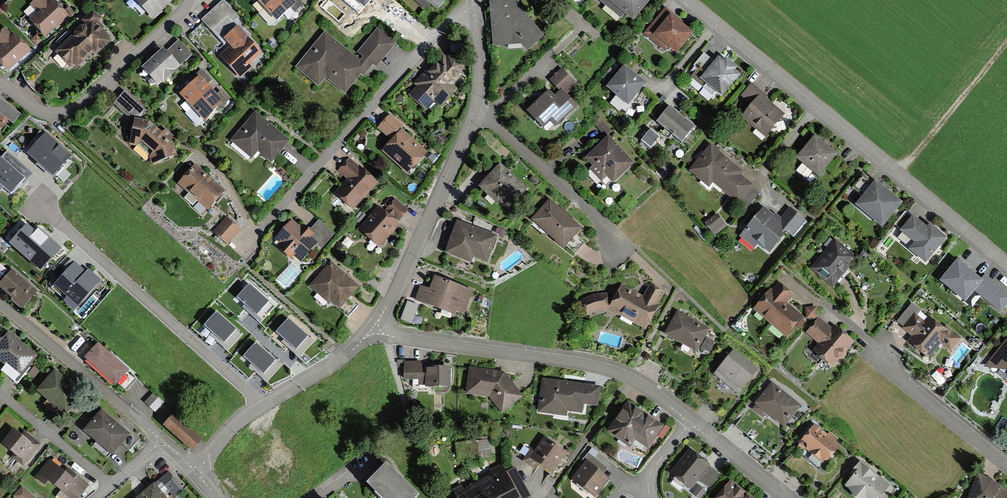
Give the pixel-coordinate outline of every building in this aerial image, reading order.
[(68,16),(64,12),(53,0),(35,0),(30,4),(38,13),(30,20),(45,37),(68,16)] [(152,20),(174,0),(134,0),(152,20)] [(223,0),(201,20),(214,33),(216,32),(223,39),(237,27),(233,22),(238,17),(223,0)] [(265,8),(274,0),(258,0),(265,8)] [(265,8),(277,21),(291,8),(294,12),(303,4),(299,0),(274,0),(265,8)] [(362,11),(372,0),(349,0),(362,11)] [(425,10),(430,4),(438,11),(447,0),(413,0),(425,10)] [(542,36),(512,0),(491,0),(493,46),(521,44),(526,50),(542,36)] [(651,0),(601,0),(621,17),(624,13),(633,20),(651,0)] [(69,7),(64,12),(68,16),(70,19),(75,14),(69,7)] [(695,33),(665,7),(642,33),(666,53),(670,48),(677,54),(695,33)] [(85,23),(55,52),(70,67),(73,64),(77,68),(94,51),(98,55),(114,39),(104,30),(106,29),(100,22),(103,19),(96,13),(91,13),(83,20),(85,23)] [(7,72),(30,51),(14,33),(12,35),(5,27),(0,32),(0,64),(7,72)] [(239,79),(252,68),(252,63),(262,54),(237,27),(223,39),(230,46),(219,56),(239,79)] [(357,53),(362,57),(373,66),(376,68),(397,42),(378,27),(357,53)] [(363,77),(373,66),(362,57),(359,61),(324,33),(295,68),(318,86),(325,78),(345,95),(361,75),(363,77)] [(37,35),(31,40),(36,46),(41,41),(37,35)] [(164,50),(143,68),(158,85),(164,80),(165,82),(175,73),(173,72),(192,56),(179,41),(166,52),(164,50)] [(417,86),(409,95),(427,111),(436,101),(442,107),(457,90),(453,86),(465,73),(464,64),(455,55),(446,57),(442,53),(415,84),(417,86)] [(700,79),(722,96),(738,76),(731,71),(734,68),(724,60),(721,64),(715,59),(700,79)] [(628,106),(646,84),(624,66),(606,88),(628,106)] [(549,89),(526,110),(543,128),(551,120),(556,125),(577,105),(567,95),(577,85),(561,69),(548,82),(558,92),(555,95),(549,89)] [(179,95),(192,108),(212,90),(199,76),(179,95)] [(753,105),(743,118),(766,136),(785,113),(765,97),(766,96),(751,84),(742,96),(753,105)] [(217,95),(212,90),(192,108),(205,123),(218,107),(221,110),(228,100),(221,91),(217,95)] [(146,111),(125,92),(114,103),(127,115),(141,116),(146,111)] [(656,122),(682,143),(695,127),(669,106),(671,103),(663,96),(650,113),(658,120),(656,122)] [(8,121),(13,124),(21,114),(0,99),(0,131),(8,121)] [(291,142),(254,111),(230,140),(252,158),(258,151),(273,164),(291,142)] [(378,129),(391,140),(401,129),(403,127),(390,115),(378,129)] [(162,134),(148,121),(134,119),(129,145),(137,147),(138,145),(150,157),(149,158),(151,165),(177,156),(172,143),(170,141),(174,137),(166,130),(162,134)] [(600,119),(594,124),(604,136),(610,131),(600,119)] [(428,153),(401,129),(391,140),(381,152),(408,175),(428,153)] [(72,157),(46,133),(28,152),(54,176),(72,157)] [(815,135),(797,157),(820,176),(838,154),(815,135)] [(635,163),(609,136),(585,158),(593,167),(590,170),(602,183),(608,178),(613,184),(635,163)] [(742,171),(708,145),(687,172),(710,190),(714,185),(738,204),(754,184),(740,174),(742,171)] [(7,151),(0,159),(0,192),(3,188),(10,194),(30,171),(7,151)] [(333,193),(354,211),(379,182),(349,156),(336,170),(346,179),(333,193)] [(506,210),(527,188),(500,163),(479,185),(506,210)] [(226,193),(195,165),(178,184),(188,193),(184,198),(192,206),(197,201),(209,212),(226,193)] [(633,172),(641,181),(649,175),(641,166),(633,172)] [(875,181),(855,206),(882,228),(903,204),(875,181)] [(389,200),(382,209),(398,223),(409,210),(396,198),(392,203),(389,200)] [(531,221),(564,249),(582,228),(550,200),(531,221)] [(400,225),(398,223),(382,209),(379,207),(359,230),(379,248),(400,225)] [(774,216),(763,207),(740,236),(756,249),(758,246),(770,255),(788,233),(793,237),(806,220),(789,207),(781,217),(776,214),(774,216)] [(717,212),(705,222),(715,236),(727,226),(717,212)] [(226,217),(213,232),(227,245),(240,230),(226,217)] [(910,250),(926,264),(946,240),(928,225),(926,229),(913,218),(901,232),(915,244),(910,250)] [(293,220),(275,238),(280,243),(278,246),(290,258),(294,255),(302,262),(316,247),(321,251),(336,235),(320,219),(309,230),(303,224),(301,227),(293,220)] [(497,237),(456,222),(444,254),(472,264),(474,259),(488,264),(497,237)] [(26,225),(9,244),(41,272),(61,249),(49,239),(51,236),(39,226),(35,232),(26,225)] [(834,239),(810,268),(833,286),(848,267),(856,257),(834,239)] [(9,268),(0,262),(0,276),(2,277),(9,268)] [(86,272),(75,262),(52,288),(79,312),(96,293),(99,295),(107,286),(88,269),(86,272)] [(277,280),(287,289),(303,271),(293,262),(277,280)] [(957,262),(941,282),(965,301),(974,290),(1000,311),(1006,303),(1006,294),(985,277),(981,281),(957,262)] [(330,264),(308,288),(327,305),(332,300),(349,315),(356,306),(348,299),(358,288),(330,264)] [(0,283),(0,289),(22,308),(37,292),(13,270),(0,283)] [(420,285),(415,300),(456,314),(457,311),(465,314),(474,290),(433,275),(429,288),(420,285)] [(771,288),(753,308),(785,336),(802,317),(788,304),(795,295),(779,282),(773,289),(771,288)] [(258,291),(249,283),(237,298),(244,304),(241,307),(260,324),(276,306),(258,291)] [(622,286),(614,300),(608,311),(646,331),(656,313),(654,312),(665,292),(650,283),(642,297),(622,286)] [(606,310),(608,311),(614,300),(607,297),(606,293),(591,295),(580,301),(589,316),(598,312),(606,310)] [(403,320),(415,322),(419,303),(407,300),(403,320)] [(816,307),(806,308),(808,318),(817,317),(816,307)] [(243,334),(217,311),(204,325),(212,331),(209,335),(228,351),(243,334)] [(677,312),(664,336),(697,354),(709,329),(677,312)] [(912,336),(908,342),(928,358),(941,343),(951,351),(960,339),(944,326),(943,327),(929,316),(924,322),(913,313),(901,327),(912,336)] [(299,326),(289,317),(276,331),(283,338),(281,341),(300,357),(315,340),(299,326)] [(847,352),(855,342),(844,332),(834,324),(832,327),(820,317),(806,334),(818,344),(812,351),(833,369),(840,361),(843,361),(847,356),(847,352)] [(9,332),(0,343),(0,363),(5,367),(1,372),(16,384),(39,356),(9,332)] [(715,342),(707,338),(701,348),(709,352),(715,342)] [(984,369),(1006,372),(1006,339),(984,369)] [(283,364),(257,342),(244,356),(251,362),(249,365),(268,382),(283,364)] [(98,344),(85,359),(116,385),(118,383),(126,389),(135,379),(127,372),(129,370),(98,344)] [(758,372),(734,351),(713,375),(738,396),(758,372)] [(433,365),(433,366),(425,366),(425,364),(421,364),(421,361),(403,361),(403,380),(418,380),(418,385),(424,385),(424,387),(451,387),(451,365),(433,365)] [(34,367),(29,373),(34,378),(40,372),(34,367)] [(504,373),(468,369),(465,395),(491,398),(501,413),(522,397),(504,373)] [(84,396),(55,370),(37,391),(66,416),(84,396)] [(600,387),(541,379),(536,414),(567,418),(568,413),(583,415),(584,404),(598,405),(600,387)] [(800,406),(772,383),(755,405),(756,406),(752,410),(762,418),(766,413),(783,427),(800,406)] [(154,392),(144,404),(155,413),(165,402),(154,392)] [(664,427),(627,402),(606,432),(630,448),(634,442),(648,451),(664,427)] [(83,432),(113,456),(130,435),(100,411),(83,432)] [(175,414),(163,426),(191,453),(203,441),(175,414)] [(827,434),(816,425),(805,438),(803,437),(799,442),(799,446),(804,450),(805,449),(821,462),(829,462),(844,443),(829,431),(827,434)] [(14,430),(2,445),(15,456),(13,458),(22,466),(39,446),(26,435),(23,438),(14,430)] [(551,474),(567,452),(544,436),(534,452),(529,449),(521,461),(535,471),(539,466),(551,474)] [(457,460),(491,458),(490,440),(456,442),(457,460)] [(690,449),(670,474),(690,491),(700,479),(709,486),(718,475),(709,467),(711,465),(690,449)] [(587,461),(603,474),(608,469),(588,453),(582,460),(585,462),(587,461)] [(44,486),(48,481),(69,497),(79,497),(89,486),(68,469),(65,472),(50,460),(35,478),(44,486)] [(572,480),(594,497),(596,497),(611,480),(603,474),(587,461),(585,462),(572,480)] [(383,497),(414,497),(419,493),(386,462),(366,482),(383,497)] [(851,473),(854,476),(846,487),(860,497),(887,497),(883,495),(890,486),(860,462),(851,473)] [(532,497),(514,466),(505,471),(502,464),(489,471),(492,475),(464,490),(462,485),(438,497),(531,497),(532,497)] [(155,484),(166,496),(169,493),(173,497),(175,497),(183,491),(168,473),(155,484)] [(991,480),(978,474),(968,497),(1006,497),(1006,492),(991,480)] [(717,497),(752,497),(731,481),(717,497)] [(166,496),(155,484),(139,497),(167,497),(166,496)] [(22,487),(13,497),(15,497),(35,497),(22,487)]
